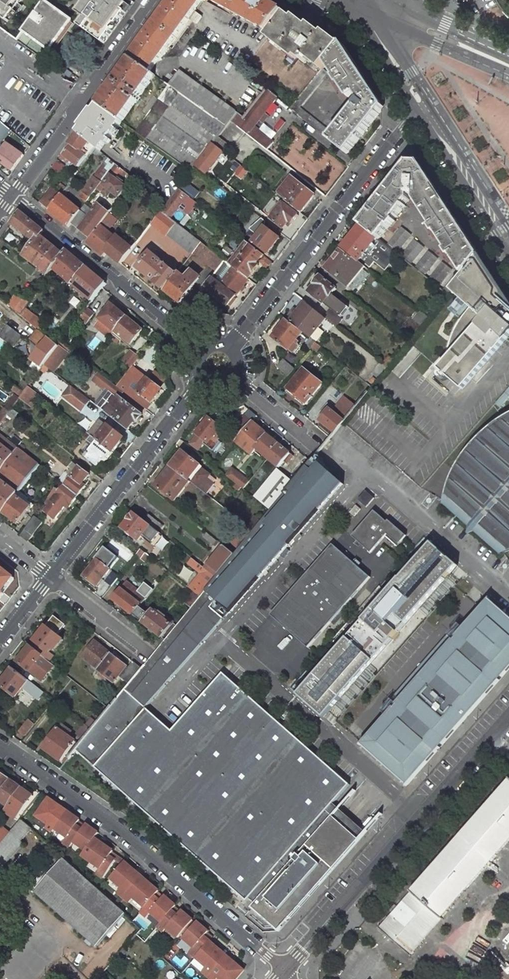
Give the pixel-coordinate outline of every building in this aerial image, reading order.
[(6,21),(21,0),(0,0),(0,17),(6,21)] [(45,0),(23,30),(51,51),(74,21),(45,0)] [(81,26),(104,44),(131,7),(134,3),(128,0),(89,0),(78,14),(87,19),(81,26)] [(156,23),(176,37),(189,18),(195,11),(203,1),(203,0),(172,0),(156,23)] [(231,11),(234,13),(242,0),(210,0),(231,11)] [(271,33),(286,13),(263,0),(242,0),(234,13),(271,33)] [(197,24),(202,17),(195,11),(189,18),(197,24)] [(302,25),(286,13),(271,33),(267,38),(288,54),(290,52),(304,63),(308,59),(321,69),(322,69),(327,63),(342,44),(332,38),(331,41),(318,30),(316,33),(303,23),(302,25)] [(156,23),(131,58),(133,59),(151,73),(152,71),(161,58),(176,37),(156,23)] [(366,81),(342,44),(327,63),(331,69),(349,97),(356,93),(361,100),(330,140),(347,153),(381,110),(382,104),(380,101),(366,81)] [(151,73),(133,59),(128,65),(99,106),(122,122),(131,109),(155,76),(151,73)] [(237,112),(173,66),(162,80),(169,85),(226,127),(227,127),(231,121),(237,126),(244,117),(237,112)] [(328,73),(322,69),(321,69),(318,73),(290,108),(297,114),(319,131),(322,126),(301,109),(328,73)] [(226,127),(169,85),(159,99),(170,106),(147,139),(192,172),(192,171),(196,167),(214,144),(227,127),(226,127)] [(277,97),(266,88),(244,117),(237,126),(246,133),(259,144),(266,136),(254,126),(277,97)] [(170,106),(159,99),(136,132),(147,139),(170,106)] [(99,106),(97,104),(77,132),(96,147),(101,151),(109,139),(119,125),(122,122),(99,106)] [(0,121),(0,146),(12,131),(0,121)] [(96,147),(77,132),(62,154),(78,166),(85,155),(77,149),(81,145),(92,153),(96,147)] [(5,142),(0,149),(0,162),(13,171),(24,155),(5,142)] [(220,149),(214,144),(196,167),(205,174),(223,151),(220,149)] [(251,173),(235,161),(228,170),(244,183),(251,173)] [(430,180),(420,163),(409,163),(405,168),(361,225),(378,239),(379,240),(390,226),(391,227),(395,222),(394,220),(409,200),(410,195),(416,196),(416,200),(433,226),(431,227),(435,233),(437,232),(448,249),(446,250),(450,257),(452,255),(464,274),(480,256),(464,232),(449,209),(430,180)] [(102,183),(97,189),(105,195),(109,189),(119,196),(126,187),(118,180),(124,171),(116,164),(102,183)] [(205,174),(196,167),(192,171),(204,180),(207,176),(205,174)] [(128,175),(124,179),(131,185),(135,180),(128,175)] [(102,183),(94,176),(80,195),(87,202),(97,189),(102,183)] [(314,195),(292,177),(278,195),(300,212),(314,195)] [(197,190),(185,181),(179,189),(190,198),(197,190)] [(61,195),(53,188),(41,204),(49,211),(53,206),(59,197),(61,195)] [(190,198),(179,189),(166,206),(162,211),(180,225),(196,203),(190,198)] [(81,210),(61,195),(59,197),(53,206),(49,211),(69,227),(72,222),(81,210)] [(81,210),(72,222),(77,227),(91,209),(85,204),(81,210)] [(99,204),(80,229),(90,238),(101,225),(106,217),(109,213),(99,204)] [(298,215),(284,204),(271,219),(284,229),(289,222),(291,224),(298,215)] [(44,231),(20,211),(11,224),(35,242),(24,255),(48,274),(52,268),(62,254),(40,235),(44,231)] [(180,225),(162,211),(152,224),(191,255),(193,252),(201,242),(180,225)] [(266,222),(262,218),(251,228),(258,237),(254,242),(268,254),(280,239),(265,227),(266,222)] [(112,234),(101,225),(90,238),(87,242),(105,256),(107,252),(121,264),(132,250),(112,234)] [(378,239),(361,225),(343,249),(359,262),(378,239)] [(408,238),(399,231),(387,246),(396,253),(408,238)] [(424,248),(415,240),(401,257),(410,264),(424,248)] [(225,261),(219,256),(201,242),(193,252),(217,271),(225,261)] [(246,242),(229,264),(230,264),(249,279),(258,267),(255,265),(258,262),(263,255),(246,242)] [(86,267),(66,249),(62,254),(52,268),(73,285),(86,267)] [(359,262),(343,249),(323,274),(344,291),(365,266),(359,262)] [(438,259),(429,252),(415,268),(424,276),(438,259)] [(177,273),(152,253),(139,269),(164,290),(177,273)] [(258,262),(268,270),(273,263),(263,255),(258,262)] [(508,334),(508,301),(480,256),(464,274),(461,277),(450,291),(471,310),(462,320),(466,324),(459,333),(459,334),(457,336),(456,338),(455,339),(451,347),(450,351),(448,355),(448,356),(437,368),(461,389),(508,334)] [(452,270),(443,263),(429,279),(438,287),(452,270)] [(249,279),(230,264),(216,281),(212,278),(205,287),(228,305),(249,279)] [(106,283),(86,267),(73,285),(92,301),(103,288),(106,283)] [(182,277),(177,273),(164,290),(180,302),(199,278),(188,270),(182,277)] [(461,277),(457,274),(443,290),(448,294),(450,291),(461,277)] [(336,288),(321,276),(314,284),(315,285),(309,292),(323,304),(329,296),(330,297),(336,288)] [(40,286),(29,279),(10,305),(20,314),(25,307),(40,286)] [(308,304),(306,302),(298,313),(300,315),(308,304)] [(324,317),(308,304),(300,315),(298,313),(294,310),(287,319),(311,338),(326,319),(324,317)] [(127,317),(111,305),(95,326),(110,338),(115,331),(127,317)] [(45,322),(25,307),(20,314),(37,329),(39,330),(45,322)] [(94,312),(88,307),(78,320),(84,326),(94,312)] [(342,319),(330,309),(324,317),(326,319),(336,327),(342,319)] [(143,330),(127,317),(115,331),(131,344),(143,330)] [(303,332),(287,319),(272,337),(289,350),(293,354),(300,347),(298,345),(301,342),(297,339),(303,332)] [(7,325),(0,335),(0,337),(14,347),(22,336),(7,325)] [(39,330),(37,329),(30,339),(40,347),(31,360),(42,368),(44,365),(59,346),(58,346),(39,330)] [(315,342),(311,338),(305,346),(310,349),(311,347),(315,342)] [(321,347),(315,342),(311,347),(317,352),(321,347)] [(140,355),(133,348),(124,358),(133,365),(140,355)] [(294,369),(284,360),(278,367),(288,376),(294,369)] [(148,378),(132,366),(127,372),(116,385),(124,391),(126,393),(131,397),(146,409),(159,393),(157,391),(160,388),(148,378)] [(322,383),(304,369),(288,388),(306,403),(322,383)] [(124,391),(116,385),(99,372),(93,380),(105,390),(106,388),(118,398),(106,413),(128,430),(134,421),(136,422),(142,414),(119,397),(124,391)] [(29,384),(23,380),(17,387),(24,392),(28,386),(29,384)] [(17,387),(16,385),(12,390),(20,397),(24,392),(17,387)] [(37,393),(28,386),(24,392),(20,397),(29,403),(37,393)] [(495,404),(500,408),(508,398),(508,399),(508,387),(495,404)] [(89,400),(76,390),(69,399),(82,410),(89,400)] [(346,398),(336,410),(328,403),(320,413),(324,416),(320,420),(335,432),(356,406),(346,398)] [(1,422),(9,411),(4,407),(0,412),(0,423),(1,422)] [(17,412),(12,408),(9,411),(1,422),(6,426),(17,412)] [(233,445),(236,441),(253,421),(245,415),(226,439),(233,445)] [(197,434),(209,443),(213,438),(216,440),(218,441),(226,431),(224,430),(221,427),(224,423),(216,417),(213,421),(209,418),(197,434)] [(445,501),(503,552),(508,551),(508,417),(508,418),(506,419),(492,427),(486,431),(477,439),(472,444),(467,450),(463,456),(457,467),(454,473),(452,478),(448,491),(445,501)] [(268,434),(253,421),(236,441),(251,454),(257,448),(268,457),(279,444),(268,434)] [(124,437),(109,425),(97,440),(112,452),(124,437)] [(0,433),(0,509),(4,512),(16,496),(40,465),(0,433)] [(112,452),(97,440),(85,456),(98,466),(103,460),(107,460),(112,452)] [(291,453),(279,444),(268,457),(280,467),(291,453)] [(200,465),(183,451),(171,467),(188,480),(190,481),(205,494),(213,484),(207,479),(209,475),(199,467),(200,465)] [(216,577),(206,590),(218,601),(229,610),(293,538),(298,533),(342,483),(320,463),(319,462),(316,465),(311,461),(294,482),(271,510),(253,531),(239,549),(235,554),(216,577)] [(90,475),(80,467),(66,485),(78,496),(86,486),(83,484),(90,475)] [(188,480),(171,467),(156,485),(175,500),(190,481),(188,480)] [(249,481),(232,468),(227,475),(243,488),(249,481)] [(271,510),(294,482),(278,469),(255,497),(271,510)] [(216,480),(209,475),(207,479),(213,484),(216,480)] [(56,488),(50,497),(52,498),(49,503),(51,504),(45,511),(55,519),(65,506),(68,508),(78,496),(66,485),(61,492),(56,488)] [(365,490),(357,499),(366,507),(374,497),(365,490)] [(31,507),(16,496),(4,512),(19,524),(31,507)] [(403,536),(374,510),(351,535),(370,552),(387,534),(397,542),(403,536)] [(144,520),(135,513),(123,528),(139,540),(151,525),(144,520)] [(163,525),(149,514),(144,520),(151,525),(158,531),(163,525)] [(34,536),(44,523),(35,516),(25,529),(34,536)] [(247,526),(233,544),(239,549),(253,531),(247,526)] [(109,545),(123,556),(127,551),(113,539),(109,545)] [(466,564),(440,541),(307,693),(333,715),(466,564)] [(331,543),(269,614),(307,647),(369,576),(331,543)] [(224,545),(205,568),(216,577),(235,554),(224,545)] [(136,555),(142,560),(146,554),(141,549),(136,555)] [(206,590),(216,577),(205,568),(193,558),(188,564),(200,573),(198,576),(189,587),(195,592),(201,596),(203,593),(206,590)] [(98,560),(85,577),(99,587),(104,580),(103,579),(110,569),(98,560)] [(0,567),(0,596),(14,578),(0,567)] [(114,572),(106,582),(111,586),(119,576),(114,572)] [(148,598),(155,587),(145,581),(139,591),(148,598)] [(139,606),(141,604),(146,598),(127,582),(122,589),(114,599),(133,614),(139,606)] [(218,601),(206,590),(203,593),(201,596),(199,597),(213,609),(215,606),(214,605),(218,601)] [(195,592),(186,601),(193,606),(199,597),(201,596),(195,592)] [(161,645),(142,668),(125,689),(146,707),(222,617),(213,609),(199,597),(193,606),(175,627),(161,645)] [(408,785),(508,670),(508,617),(490,600),(461,634),(392,711),(363,745),(408,785)] [(133,614),(160,635),(155,641),(161,645),(175,627),(153,610),(150,614),(139,606),(133,614)] [(63,639),(46,626),(30,646),(47,660),(63,639)] [(96,668),(124,690),(125,689),(142,668),(133,661),(128,667),(109,653),(93,640),(81,655),(96,667),(96,668)] [(47,660),(30,646),(18,662),(29,671),(32,667),(38,672),(47,660)] [(0,684),(0,685),(15,697),(19,700),(23,696),(19,693),(29,680),(13,668),(0,684)] [(348,783),(222,671),(171,729),(146,708),(146,707),(125,689),(124,690),(109,708),(92,730),(84,740),(80,744),(75,750),(251,905),(253,903),(271,919),(281,908),(289,915),(357,838),(330,813),(320,825),(314,820),(330,801),(331,802),(348,783)] [(48,687),(33,675),(29,680),(44,692),(48,687)] [(61,705),(55,701),(47,711),(52,716),(61,705)] [(36,725),(28,718),(19,730),(26,736),(36,725)] [(59,729),(44,749),(60,760),(75,740),(80,744),(84,740),(79,736),(63,724),(59,729)] [(87,726),(79,736),(84,740),(92,730),(87,726)] [(0,773),(0,793),(10,780),(0,773)] [(10,780),(0,793),(0,800),(7,805),(21,787),(10,780)] [(414,956),(508,848),(508,782),(381,927),(414,956)] [(33,796),(21,787),(7,805),(20,814),(33,796)] [(72,842),(84,850),(81,854),(101,868),(98,872),(105,877),(108,872),(117,859),(119,857),(112,852),(114,849),(96,836),(98,833),(85,824),(84,825),(78,820),(79,819),(65,810),(62,814),(57,810),(60,806),(48,797),(35,815),(47,823),(46,825),(53,831),(54,828),(65,836),(62,841),(69,846),(72,842)] [(331,802),(330,801),(314,820),(320,825),(330,813),(357,838),(363,831),(331,802)] [(24,843),(21,841),(31,829),(20,818),(10,831),(7,835),(1,842),(0,843),(0,867),(2,869),(24,843)] [(40,858),(49,867),(55,861),(46,852),(40,858)] [(121,919),(61,860),(31,891),(90,950),(121,919)] [(167,901),(161,896),(163,895),(151,883),(147,888),(136,878),(140,873),(128,863),(117,875),(129,886),(125,890),(136,900),(140,896),(150,904),(146,909),(152,915),(156,910),(167,920),(163,925),(168,929),(170,926),(180,935),(193,921),(182,912),(181,914),(176,909),(177,907),(169,900),(167,901)] [(271,919),(253,903),(251,905),(250,906),(261,917),(276,930),(289,915),(281,908),(271,919)] [(218,978),(221,974),(227,978),(237,978),(245,970),(234,960),(230,965),(219,955),(223,950),(205,934),(209,930),(198,920),(184,937),(195,946),(192,949),(210,965),(206,969),(218,978)]
